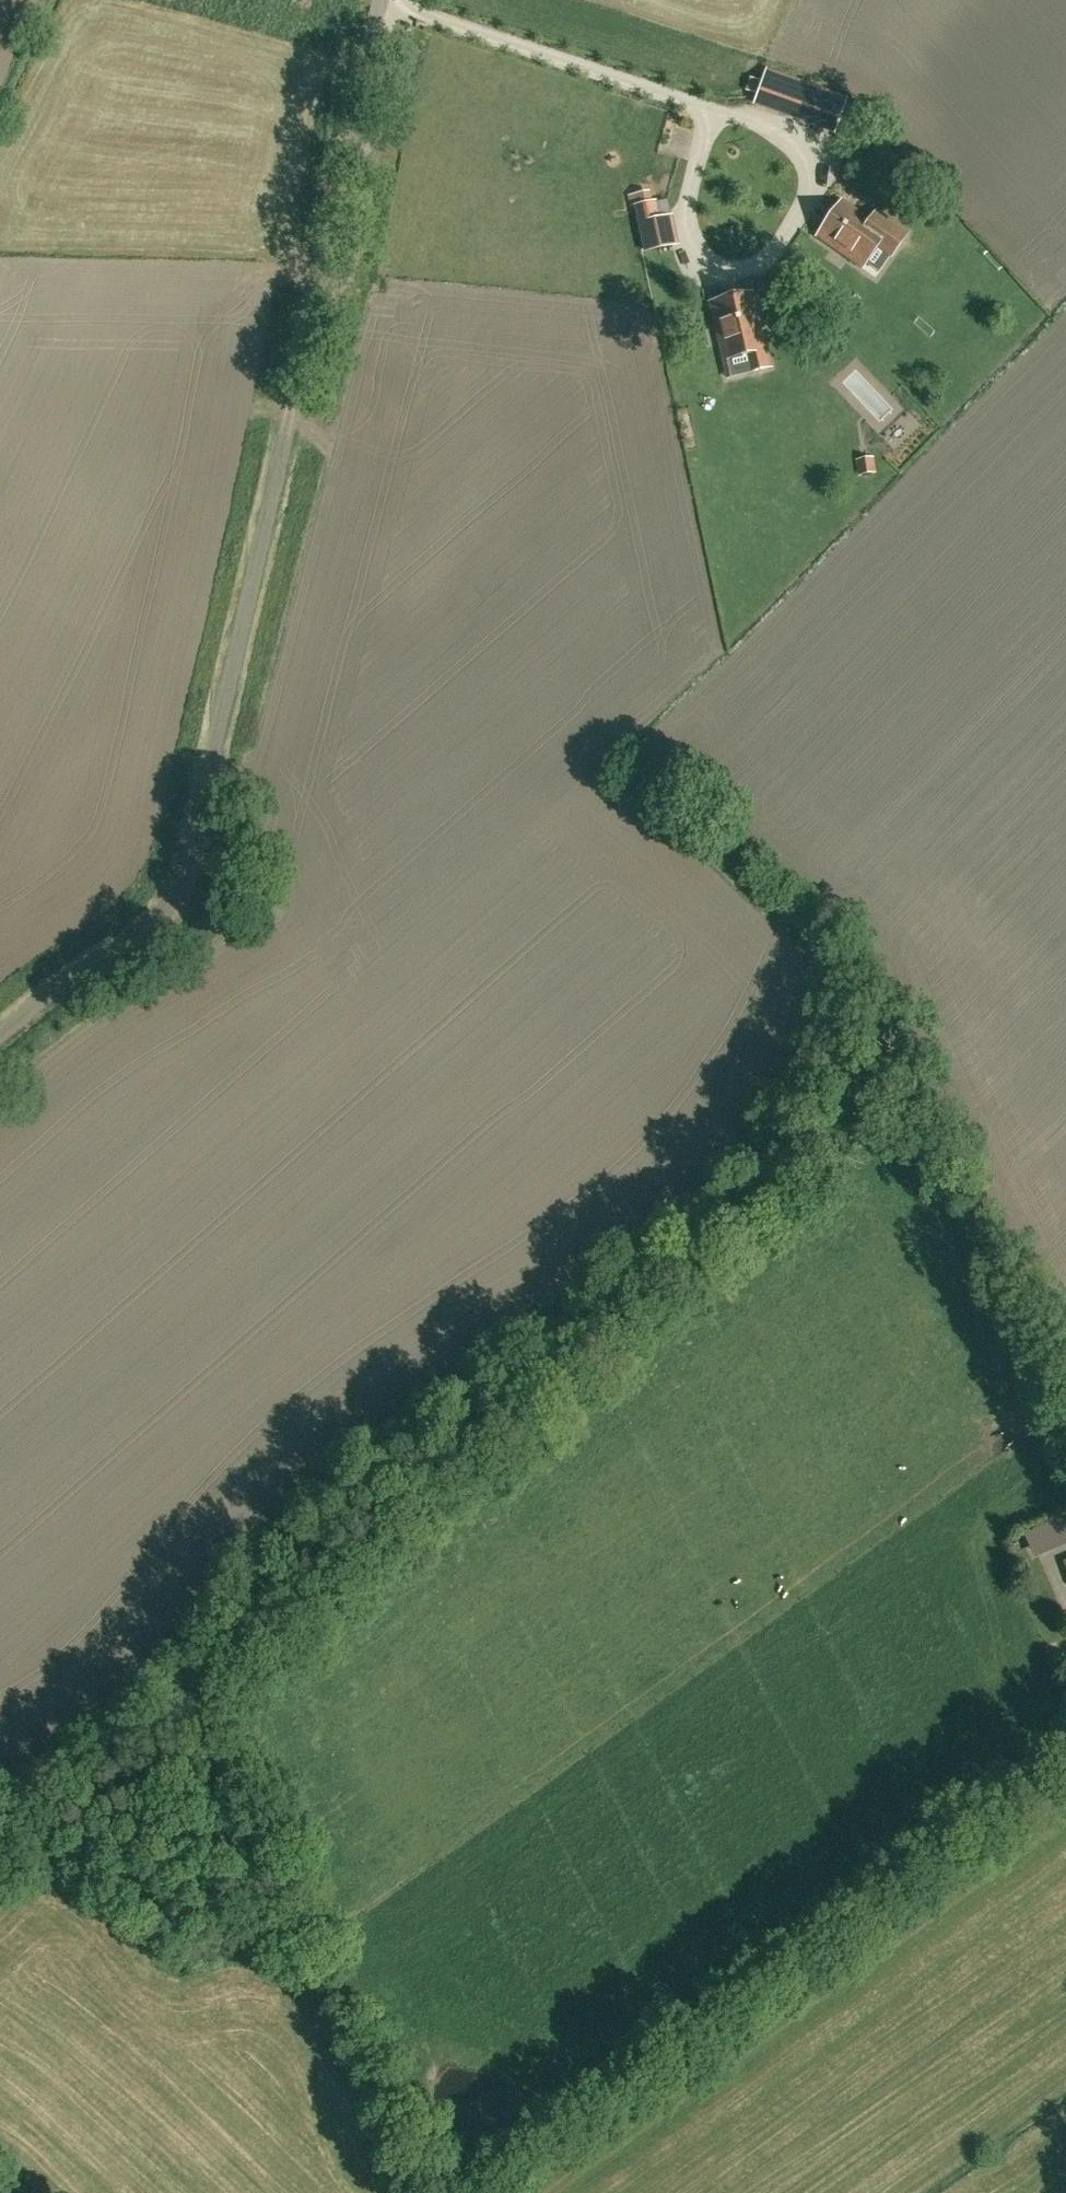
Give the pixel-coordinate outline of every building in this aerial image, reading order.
[(782,110),(793,78),(765,69),(754,100),(782,110)] [(847,98),(819,88),(808,119),(836,129),(847,98)] [(652,201),(637,205),(640,222),(647,252),(672,246),(665,216),(671,215),(667,198),(652,201)] [(862,215),(841,201),(816,237),(861,268),(876,246),(890,256),(907,232),(876,211),(869,221),(861,216),(862,215)] [(725,299),(709,303),(723,360),(727,377),(752,371),(770,366),(762,330),(759,330),(757,321),(758,321),(752,293),(736,296),(725,299)] [(860,475),(873,473),(870,456),(857,458),(860,475)]
